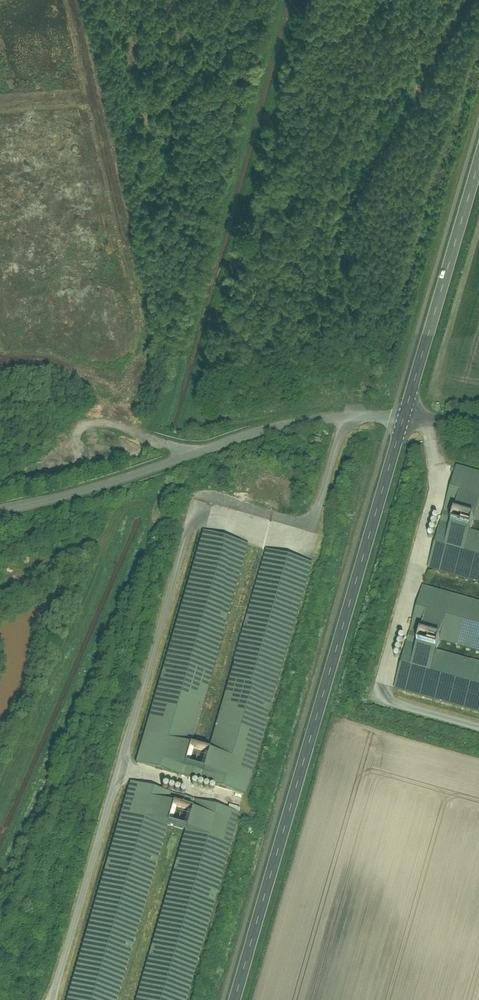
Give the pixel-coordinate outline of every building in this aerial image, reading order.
[(428,567),(478,581),(478,531),(473,529),(475,521),(478,522),(478,469),(459,463),(443,516),(428,567)] [(313,563),(267,550),(211,744),(194,739),(249,545),(199,531),(133,763),(193,781),(247,796),(313,563)] [(394,687),(478,712),(478,662),(439,650),(442,641),(478,652),(478,599),(424,583),(408,638),(394,687)] [(130,781),(66,999),(117,999),(168,826),(186,831),(137,999),(187,999),(241,813),(194,799),(130,781)]
